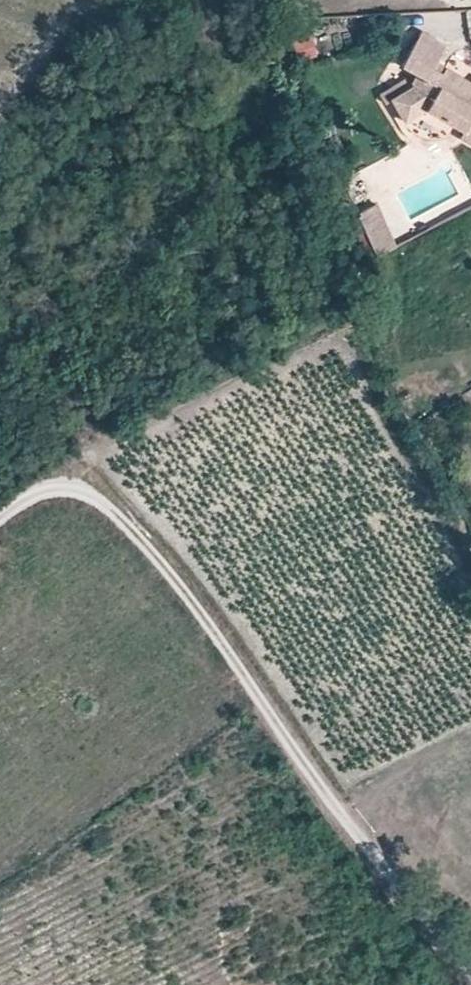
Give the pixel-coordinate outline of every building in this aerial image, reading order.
[(405,122),(425,108),(464,130),(461,136),(470,142),(470,82),(446,68),(443,73),(434,68),(446,46),(422,32),(403,65),(415,73),(411,81),(408,78),(381,94),(385,102),(390,98),(405,122)] [(358,214),(377,256),(395,246),(377,205),(358,214)]
